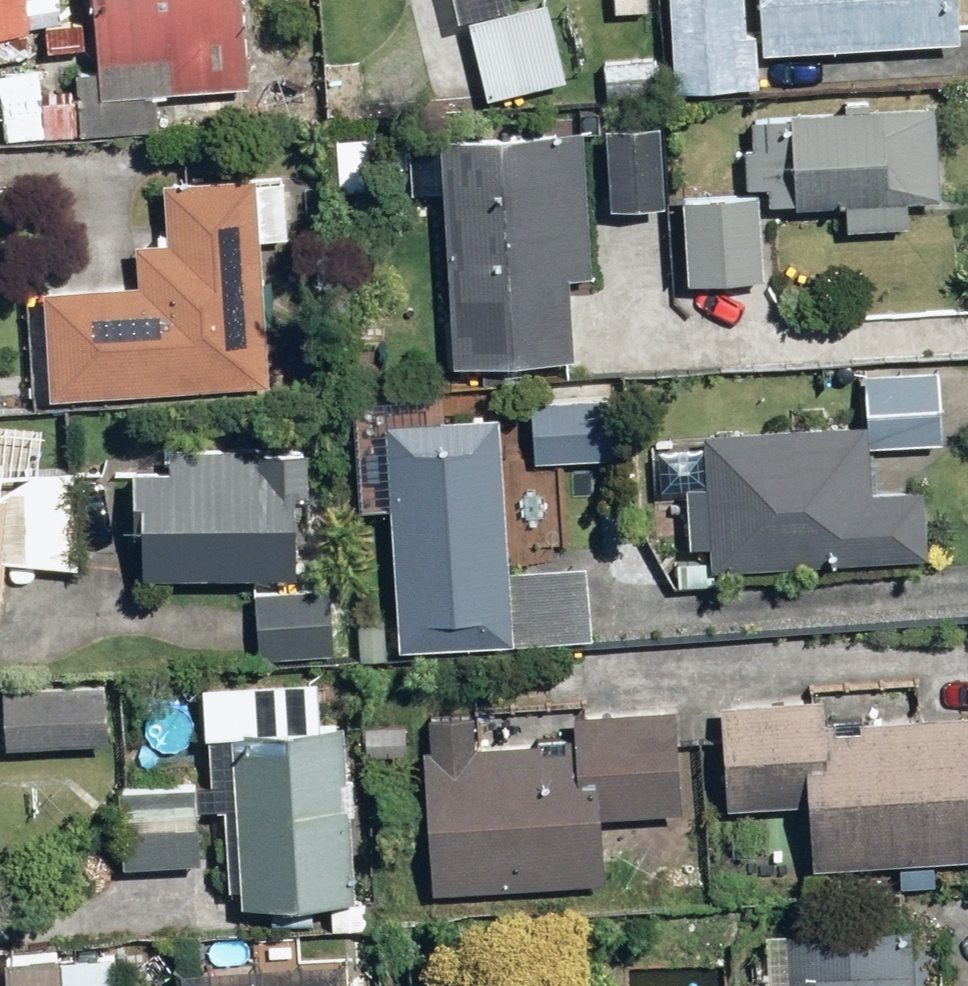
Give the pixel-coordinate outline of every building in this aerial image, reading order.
[(31,20),(63,16),(60,0),(0,0),(0,32),(32,27),(31,20)] [(164,83),(245,86),(246,0),(97,0),(102,63),(77,62),(76,93),(47,92),(49,64),(6,62),(4,127),(162,134),(164,83)] [(489,95),(572,71),(552,0),(534,0),(518,5),(517,0),(462,0),(489,95)] [(650,0),(614,0),(614,8),(650,8),(650,0)] [(676,84),(763,83),(763,39),(959,35),(958,0),(674,0),(676,84)] [(771,198),(850,200),(849,222),(911,223),(912,193),(943,194),(945,98),(899,97),(898,104),(796,101),(796,113),(759,112),(757,181),(772,181),(771,198)] [(664,115),(612,114),(610,203),(663,204),(664,115)] [(449,124),(449,129),(414,129),(415,188),(450,188),(454,356),(576,353),(574,267),(598,267),(595,121),(449,124)] [(267,233),(274,233),(291,233),(291,171),(275,171),(189,171),(189,183),(169,183),(168,238),(140,238),(140,279),(50,279),(50,386),(267,386),(267,296),(267,233)] [(763,192),(693,189),(689,274),(760,277),(763,192)] [(709,545),(709,557),(682,558),(683,581),(709,581),(709,558),(923,556),(922,482),(873,483),(873,444),(913,444),(947,444),(946,367),(869,368),(870,423),(709,425),(709,482),(690,482),(691,545),(709,545)] [(535,394),(534,452),(619,453),(620,395),(535,394)] [(516,641),(516,647),(589,648),(589,568),(503,568),(504,416),(397,416),(396,640),(516,641)] [(306,443),(173,443),(173,467),(140,467),(140,535),(149,535),(149,570),(305,570),(305,488),(314,488),(314,443),(306,443)] [(5,621),(9,561),(79,567),(87,471),(17,465),(16,473),(15,486),(0,485),(0,620),(5,621)] [(310,614),(311,588),(268,586),(259,586),(258,618),(263,618),(262,651),(336,653),(337,615),(310,614)] [(8,690),(7,737),(105,740),(107,693),(8,690)] [(817,696),(728,697),(729,803),(813,803),(813,858),(967,858),(967,712),(904,712),(904,717),(817,718),(817,696)] [(605,887),(605,811),(684,811),(684,707),(580,707),(580,736),(478,736),(478,714),(436,713),(436,736),(436,886),(605,887)] [(213,717),(213,802),(229,802),(229,882),(244,882),(244,894),(348,894),(348,717),(213,717)] [(125,800),(123,858),(202,860),(203,802),(125,800)] [(796,925),(795,985),(953,985),(954,928),(796,925)] [(118,951),(14,953),(15,985),(119,985),(118,951)]
